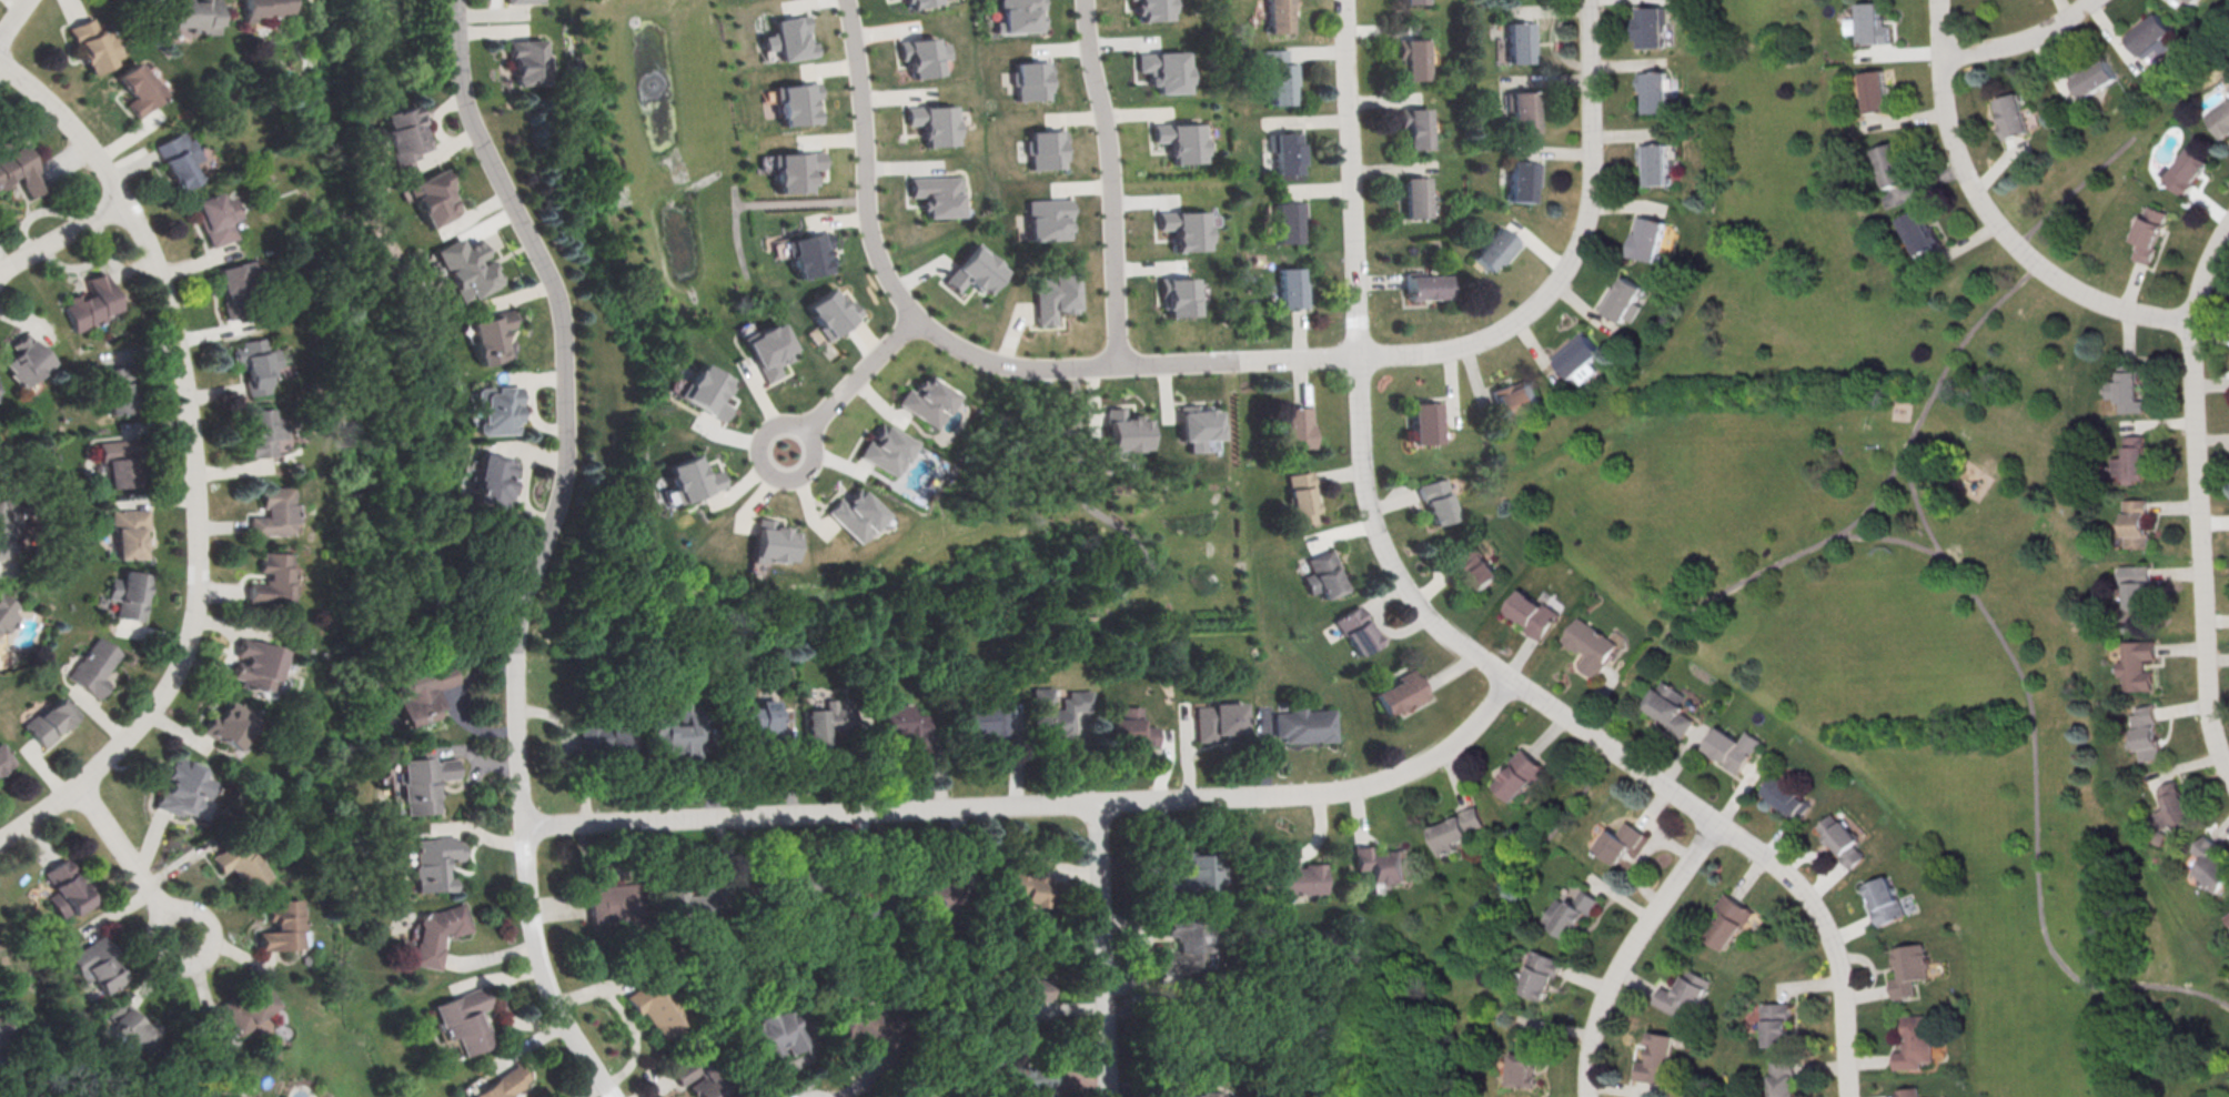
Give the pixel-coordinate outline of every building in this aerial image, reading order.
[(191,27),(191,32),(220,31),(219,0),(170,0),(171,27),(191,27)] [(255,22),(255,16),(292,14),(292,0),(244,0),(244,22),(255,22)] [(938,3),(938,0),(904,0),(905,9),(938,3)] [(1002,20),(1001,0),(1042,0),(1042,10),(1038,10),(1039,30),(996,32),(995,20),(1002,20)] [(1133,13),(1133,0),(1170,0),(1170,11),(1167,12),(1167,20),(1138,20),(1138,13),(1133,13)] [(1269,33),(1269,0),(1297,0),(1297,12),(1292,12),(1292,33),(1269,33)] [(1857,2),(1878,2),(1879,18),(1884,18),(1885,24),(1889,24),(1889,42),(1858,43),(1857,2)] [(1638,48),(1662,47),(1661,24),(1665,23),(1665,7),(1638,8),(1638,18),(1634,18),(1634,39),(1638,39),(1638,48)] [(91,70),(114,58),(107,43),(118,38),(108,17),(97,22),(91,12),(68,24),(91,70)] [(2158,12),(2172,31),(2141,57),(2126,37),(2158,12)] [(763,36),(770,34),(770,32),(774,31),(771,21),(807,14),(810,32),(804,33),(805,41),(813,40),(815,53),(779,60),(777,47),(765,49),(763,36)] [(1510,62),(1537,61),(1536,21),(1509,22),(1510,62)] [(897,41),(935,36),(936,43),(947,42),(949,57),(938,59),(940,73),(909,78),(906,60),(899,60),(897,41)] [(516,84),(549,82),(547,39),(508,41),(510,59),(515,59),(516,84)] [(1398,40),(1425,39),(1426,79),(1403,80),(1402,58),(1398,58),(1398,40)] [(1267,49),(1290,48),(1290,63),(1300,63),(1300,88),(1294,88),(1295,102),(1272,103),(1271,69),(1268,69),(1267,49)] [(1137,52),(1187,52),(1187,82),(1183,82),(1183,91),(1156,91),(1156,84),(1147,84),(1147,70),(1137,70),(1137,52)] [(125,101),(138,114),(168,87),(138,54),(117,74),(134,93),(125,101)] [(1015,62),(1047,60),(1048,91),(1043,91),(1045,100),(1016,101),(1015,83),(1011,84),(1010,70),(1016,70),(1015,62)] [(2107,60),(2118,79),(2084,99),(2072,79),(2107,60)] [(1636,71),(1666,70),(1667,112),(1643,112),(1643,91),(1636,91),(1636,71)] [(1853,74),(1884,70),(1889,110),(1863,113),(1859,95),(1856,95),(1853,74)] [(781,124),(817,120),(814,97),(820,95),(819,81),(776,87),(781,124)] [(1513,133),(1536,131),(1533,91),(1506,93),(1507,110),(1511,109),(1513,133)] [(2005,140),(2031,130),(2017,92),(1995,100),(2003,121),(1998,122),(2005,140)] [(2221,139),(2228,134),(2228,99),(2206,114),(2221,139)] [(393,165),(433,151),(415,102),(377,117),(383,130),(380,131),(393,165)] [(905,107),(958,105),(958,135),(954,135),(954,144),(924,144),(924,123),(905,123),(905,107)] [(1408,150),(1429,149),(1428,108),(1400,109),(1401,129),(1406,128),(1408,150)] [(1151,123),(1201,122),(1202,151),(1198,152),(1198,161),(1168,162),(1167,140),(1151,141),(1151,123)] [(154,142),(180,187),(201,174),(193,160),(202,154),(192,135),(189,137),(183,125),(154,142)] [(1028,130),(1059,129),(1060,160),(1058,160),(1059,169),(1030,170),(1029,153),(1026,153),(1025,139),(1029,138),(1028,130)] [(21,177),(0,187),(0,154),(7,151),(1,140),(19,131),(47,189),(31,197),(21,177)] [(1274,132),(1301,131),(1303,172),(1277,173),(1274,132)] [(1873,150),(1898,141),(1912,180),(1882,190),(1876,172),(1879,171),(1873,150)] [(1647,185),(1668,184),(1666,142),(1638,144),(1641,163),(1642,163),(1643,170),(1646,170),(1647,185)] [(2165,180),(2185,195),(2211,161),(2191,145),(2165,180)] [(774,153),(825,151),(826,168),(808,169),(808,174),(814,173),(814,183),(809,183),(809,191),(775,192),(774,153)] [(1509,200),(1530,201),(1531,187),(1537,187),(1540,162),(1511,160),(1509,200)] [(426,229),(461,212),(448,189),(452,188),(442,168),(405,185),(426,229)] [(909,178),(959,175),(961,215),(924,217),(924,210),(919,210),(919,201),(924,201),(924,195),(909,195),(909,178)] [(1403,177),(1430,175),(1430,193),(1426,193),(1426,217),(1404,218),(1403,177)] [(199,218),(211,245),(235,234),(229,218),(248,210),(239,189),(224,195),(221,187),(194,199),(202,217),(199,218)] [(1027,200),(1070,198),(1071,217),(1063,218),(1063,222),(1068,222),(1068,231),(1063,231),(1063,238),(1029,240),(1027,200)] [(1275,202),(1305,201),(1307,228),(1299,229),(1299,242),(1277,243),(1275,202)] [(2134,258),(2151,265),(2171,212),(2149,204),(2144,217),(2140,215),(2131,240),(2139,242),(2134,258)] [(1897,220),(1919,208),(1930,228),(1933,227),(1941,242),(1918,256),(1897,220)] [(1156,211),(1204,210),(1206,241),(1202,241),(1202,250),(1169,250),(1169,228),(1156,229),(1156,211)] [(1630,255),(1657,262),(1666,221),(1644,217),(1640,232),(1635,231),(1630,255)] [(1472,256),(1487,271),(1497,259),(1503,263),(1520,244),(1499,227),(1472,256)] [(785,240),(829,231),(833,248),(827,249),(828,255),(830,254),(833,264),(829,264),(831,272),(798,279),(796,270),(794,270),(790,254),(787,255),(785,240)] [(499,282),(478,239),(463,246),(458,237),(432,250),(457,303),(499,282)] [(972,243),(1003,270),(982,295),(965,280),(956,291),(942,280),(972,243)] [(228,316),(253,308),(246,289),(260,284),(256,275),(264,273),(256,252),(240,258),(240,255),(216,263),(226,296),(221,299),(228,316)] [(1279,268),(1302,268),(1302,283),(1308,283),(1309,308),(1279,308),(1279,268)] [(75,332),(105,320),(103,314),(119,308),(103,271),(87,278),(92,293),(82,298),(80,293),(69,296),(71,303),(65,305),(75,332)] [(1033,273),(1072,272),(1073,310),(1056,310),(1056,323),(1036,323),(1033,273)] [(1408,275),(1448,274),(1449,298),(1408,299),(1408,275)] [(1158,279),(1197,276),(1198,314),(1166,315),(1166,308),(1161,308),(1161,296),(1158,296),(1158,279)] [(1600,308),(1624,322),(1627,318),(1633,321),(1643,304),(1636,301),(1644,288),(1626,276),(1618,289),(1614,285),(1600,308)] [(806,304),(830,286),(844,304),(851,299),(863,314),(827,340),(817,326),(819,324),(810,313),(811,312),(806,304)] [(478,364),(507,358),(501,330),(514,325),(510,309),(467,319),(478,364)] [(764,382),(780,374),(776,366),(790,359),(787,352),(794,348),(779,320),(770,324),(742,340),(764,382)] [(1553,356),(1572,379),(1575,375),(1583,383),(1598,370),(1592,362),(1604,351),(1585,330),(1553,356)] [(10,373),(26,390),(54,361),(27,332),(12,346),(17,350),(3,363),(12,372),(10,373)] [(249,393),(272,388),(269,372),(274,370),(266,333),(241,340),(242,344),(232,346),(236,362),(244,360),(249,380),(245,380),(249,393)] [(113,412),(138,407),(129,362),(105,366),(113,412)] [(722,420),(729,406),(717,399),(720,393),(724,395),(728,386),(724,384),(727,379),(700,362),(680,394),(722,420)] [(2107,397),(2118,397),(2118,404),(2120,404),(2120,413),(2147,412),(2147,400),(2141,400),(2140,363),(2119,363),(2120,380),(2107,380),(2107,397)] [(895,403),(936,427),(956,394),(925,375),(921,382),(917,379),(910,390),(905,386),(895,403)] [(1492,390),(1502,416),(1513,413),(1516,421),(1531,414),(1527,407),(1540,402),(1531,380),(1510,388),(1507,383),(1492,390)] [(477,434),(520,432),(516,385),(474,388),(475,403),(468,404),(470,423),(476,422),(477,434)] [(1411,403),(1442,401),(1443,420),(1438,420),(1439,443),(1414,444),(1411,403)] [(250,456),(275,454),(272,403),(248,405),(250,435),(249,435),(250,456)] [(1178,411),(1198,410),(1198,406),(1209,405),(1209,410),(1218,410),(1219,439),(1203,439),(1203,451),(1188,452),(1188,440),(1180,441),(1178,411)] [(1284,407),(1312,405),(1313,423),(1311,424),(1312,449),(1287,450),(1284,407)] [(1103,407),(1123,406),(1124,416),(1146,415),(1147,449),(1105,451),(1103,407)] [(856,456),(894,477),(912,443),(877,423),(869,437),(874,440),(871,443),(866,439),(856,456)] [(113,486),(138,483),(135,465),(143,464),(140,435),(102,440),(104,459),(110,457),(113,486)] [(2112,456),(2126,456),(2125,436),(2147,435),(2148,480),(2139,480),(2139,483),(2126,483),(2126,475),(2114,475),(2112,456)] [(471,501),(496,506),(495,510),(506,512),(516,460),(480,453),(471,501)] [(665,464),(694,453),(703,476),(718,470),(724,485),(676,505),(669,489),(672,489),(666,473),(668,472),(665,464)] [(1289,474),(1313,470),(1315,486),(1312,486),(1319,522),(1298,526),(1289,474)] [(1419,484),(1445,475),(1451,492),(1448,493),(1456,519),(1433,525),(1419,484)] [(251,532),(295,531),(295,517),(297,517),(297,499),(293,499),(293,483),(261,484),(262,504),(266,504),(266,513),(250,514),(251,532)] [(823,511),(837,495),(841,500),(855,486),(886,514),(857,544),(823,511)] [(16,551),(10,537),(19,534),(3,496),(0,498),(0,557),(16,551)] [(2126,547),(2150,546),(2150,532),(2146,532),(2145,513),(2149,512),(2149,497),(2125,499),(2126,547)] [(111,506),(149,506),(149,530),(143,530),(143,555),(115,556),(115,524),(111,524),(111,506)] [(750,556),(791,562),(795,532),(786,531),(786,526),(769,524),(770,519),(755,516),(750,556)] [(1451,560),(1480,592),(1500,575),(1482,555),(1484,554),(1472,541),(1451,560)] [(249,593),(269,594),(269,598),(290,600),(293,562),(291,561),(292,548),(263,546),(262,556),(259,556),(258,568),(268,570),(268,576),(263,576),(263,582),(250,581),(249,593)] [(1308,558),(1331,550),(1345,590),(1322,598),(1320,590),(1310,594),(1303,576),(1313,573),(1308,558)] [(113,615),(139,621),(149,570),(123,564),(121,577),(109,575),(105,596),(117,598),(113,615)] [(2125,607),(2149,606),(2148,581),(2149,581),(2149,564),(2119,565),(2120,584),(2124,584),(2125,607)] [(1505,611),(1527,625),(1524,630),(1540,641),(1560,612),(1543,601),(1541,604),(1520,590),(1505,611)] [(6,633),(17,616),(9,611),(12,605),(0,597),(0,629),(6,633)] [(1335,620),(1359,604),(1369,617),(1365,620),(1380,641),(1359,655),(1335,620)] [(1579,616),(1617,644),(1593,677),(1577,666),(1586,654),(1580,648),(1577,652),(1561,641),(1579,616)] [(243,632),(284,646),(271,688),(231,674),(236,660),(243,662),(246,653),(236,650),(243,632)] [(93,635),(118,652),(100,676),(110,683),(98,698),(64,675),(93,635)] [(2122,691),(2155,690),(2154,670),(2144,670),(2144,658),(2156,657),(2155,640),(2120,642),(2121,661),(2116,661),(2117,676),(2122,676),(2122,691)] [(403,727),(440,716),(436,708),(441,706),(435,688),(457,682),(452,662),(427,670),(426,665),(387,677),(403,727)] [(1373,693),(1385,715),(1411,701),(1413,705),(1429,696),(1413,668),(1398,676),(1400,680),(1373,693)] [(1642,706),(1670,725),(1666,728),(1681,738),(1694,719),(1681,711),(1683,706),(1678,703),(1684,694),(1663,680),(1657,688),(1655,686),(1642,706)] [(1035,687),(1056,687),(1056,706),(1062,706),(1062,697),(1069,697),(1069,688),(1089,688),(1090,708),(1073,709),(1073,736),(1036,737),(1035,687)] [(958,703),(989,701),(988,690),(1006,688),(1009,737),(992,738),(992,735),(960,736),(958,703)] [(203,728),(236,746),(258,709),(230,694),(219,714),(213,711),(203,728)] [(61,695),(78,714),(57,733),(59,736),(44,748),(23,724),(37,713),(39,715),(61,695)] [(735,704),(760,703),(760,697),(779,696),(780,742),(763,743),(763,734),(750,735),(750,729),(736,731),(735,704)] [(804,707),(826,706),(826,697),(836,696),(837,704),(853,704),(854,733),(827,734),(827,739),(805,741),(804,707)] [(653,709),(672,709),(672,719),(680,718),(680,700),(700,700),(703,762),(686,762),(686,744),(679,744),(679,749),(658,751),(658,731),(653,731),(653,709)] [(1196,705),(1212,704),(1212,701),(1244,700),(1245,733),(1218,733),(1218,739),(1197,741),(1196,705)] [(880,707),(890,706),(890,702),(914,701),(915,732),(907,733),(907,738),(886,738),(886,732),(880,732),(880,707)] [(1274,712),(1291,711),(1291,704),(1308,703),(1308,711),(1333,708),(1335,741),(1283,744),(1283,737),(1275,737),(1274,712)] [(2138,759),(2160,756),(2154,722),(2157,722),(2154,704),(2134,707),(2135,714),(2129,714),(2138,759)] [(1112,717),(1122,717),(1122,705),(1142,705),(1142,725),(1157,725),(1157,744),(1113,745),(1112,717)] [(585,753),(614,752),(614,763),(638,763),(638,721),(613,722),(613,725),(604,725),(604,717),(585,717),(585,753)] [(1705,748),(1725,762),(1723,765),(1738,775),(1762,739),(1745,729),(1738,739),(1719,726),(1705,748)] [(16,764),(0,774),(0,741),(1,741),(16,764)] [(1493,785),(1514,803),(1521,795),(1531,803),(1557,773),(1527,746),(1493,785)] [(157,804),(182,813),(184,806),(194,809),(202,791),(210,793),(215,777),(203,773),(208,763),(189,756),(179,753),(171,775),(173,776),(169,788),(163,786),(157,804)] [(402,815),(440,811),(436,781),(460,778),(457,757),(428,761),(428,755),(396,758),(402,815)] [(1761,792),(1802,819),(1812,804),(1798,795),(1801,792),(1773,773),(1761,792)] [(2160,831),(2172,825),(2176,831),(2196,821),(2176,779),(2156,789),(2165,807),(2151,814),(2160,831)] [(1429,828),(1442,857),(1479,839),(1475,832),(1487,826),(1477,804),(1429,828)] [(1817,826),(1832,813),(1840,822),(1843,819),(1860,839),(1856,844),(1866,855),(1850,868),(1839,856),(1842,854),(1817,826)] [(1597,847),(1611,828),(1617,833),(1626,821),(1645,834),(1635,847),(1632,845),(1620,863),(1597,847)] [(211,854),(222,870),(231,865),(248,888),(270,874),(242,833),(211,854)] [(2215,894),(2228,878),(2228,865),(2215,853),(2220,846),(2205,833),(2190,851),(2201,859),(2190,873),(2215,894)] [(415,890),(450,889),(448,877),(444,877),(444,858),(453,858),(453,861),(464,861),(463,839),(453,841),(453,836),(414,838),(415,890)] [(1279,845),(1301,845),(1301,866),(1307,866),(1307,861),(1330,859),(1330,899),(1279,899),(1279,845)] [(1353,846),(1379,845),(1379,851),(1409,849),(1410,880),(1372,882),(1372,869),(1354,870),(1353,846)] [(1157,873),(1192,873),(1191,852),(1226,852),(1227,898),(1157,899),(1157,873)] [(999,862),(1027,865),(1029,853),(1056,856),(1050,904),(1026,902),(1027,892),(997,888),(999,862)] [(74,914),(95,899),(67,855),(43,870),(56,888),(48,894),(62,916),(72,909),(74,914)] [(916,930),(938,929),(938,912),(966,910),(965,859),(944,861),(945,882),(935,882),(934,866),(915,866),(916,930)] [(758,868),(816,865),(819,908),(784,909),(783,894),(760,896),(758,868)] [(665,883),(687,882),(688,894),(698,893),(697,872),(718,870),(720,916),(667,918),(665,883)] [(1865,885),(1889,875),(1899,899),(1900,898),(1907,915),(1880,926),(1874,910),(1875,909),(1865,885)] [(591,888),(643,882),(646,915),(595,922),(591,888)] [(1583,887),(1601,899),(1591,914),(1588,913),(1570,939),(1550,926),(1552,924),(1544,918),(1557,897),(1565,902),(1569,897),(1574,900),(1583,887)] [(1711,936),(1731,949),(1758,908),(1726,888),(1715,905),(1726,913),(1711,936)] [(269,898),(303,897),(304,927),(299,927),(300,945),(260,946),(260,929),(274,928),(274,920),(270,920),(269,898)] [(405,963),(434,969),(440,947),(436,947),(440,935),(443,933),(445,937),(468,930),(458,903),(427,912),(413,920),(415,927),(405,963)] [(1159,974),(1210,972),(1208,913),(1164,914),(1164,936),(1177,936),(1178,949),(1158,949),(1159,974)] [(103,989),(123,976),(108,953),(113,948),(102,933),(70,955),(89,980),(94,977),(103,989)] [(1893,948),(1924,943),(1925,953),(1928,952),(1930,966),(1927,967),(1928,977),(1915,979),(1917,994),(1894,998),(1890,978),(1898,977),(1893,948)] [(1006,948),(1043,947),(1045,978),(1057,978),(1057,1000),(1007,1000),(1006,948)] [(1532,948),(1563,960),(1556,977),(1552,976),(1543,1000),(1519,990),(1527,968),(1524,967),(1532,948)] [(1692,968),(1713,979),(1690,1020),(1654,1000),(1663,984),(1678,993),(1692,968)] [(238,1033),(256,1020),(253,1016),(276,1000),(261,978),(238,994),(235,990),(216,1003),(238,1033)] [(624,995),(642,984),(647,993),(663,984),(683,1016),(676,1019),(679,1025),(662,1037),(643,1006),(634,1012),(624,995)] [(463,1056),(493,1045),(480,1009),(488,1006),(481,986),(432,1005),(445,1039),(455,1036),(463,1056)] [(831,1031),(851,1041),(856,1033),(867,1038),(864,1043),(888,1055),(899,1030),(879,1021),(884,1010),(850,995),(831,1031)] [(143,1054),(159,1037),(155,1033),(161,1027),(151,1017),(148,1020),(123,997),(109,1012),(118,1021),(111,1028),(129,1045),(131,1043),(143,1054)] [(766,1055),(781,1047),(777,1039),(783,1036),(790,1048),(808,1038),(786,998),(773,1006),(771,1003),(757,1012),(758,1014),(747,1020),(766,1055)] [(1768,1047),(1795,1046),(1794,1002),(1763,1003),(1763,1020),(1767,1020),(1768,1047)] [(12,1034),(0,1035),(0,1015),(10,1014),(12,1034)] [(1895,1069),(1920,1067),(1920,1061),(1933,1061),(1932,1041),(1941,1040),(1940,1029),(1932,1029),(1930,1015),(1903,1016),(1904,1034),(1906,1034),(1907,1041),(1903,1041),(1903,1050),(1894,1050),(1895,1069)] [(1007,1030),(1035,1029),(1036,1064),(1059,1064),(1059,1095),(1036,1096),(1036,1085),(1009,1086),(1007,1030)] [(1637,1080),(1673,1084),(1678,1033),(1655,1030),(1652,1059),(1640,1058),(1637,1080)] [(1519,1037),(1537,1039),(1533,1087),(1507,1085),(1511,1053),(1517,1053),(1519,1037)] [(720,1094),(722,1096),(699,1096),(690,1083),(705,1075),(702,1069),(680,1081),(672,1067),(705,1047),(729,1088),(720,1094)] [(1804,1086),(1798,1086),(1798,1060),(1772,1060),(1772,1096),(1804,1096),(1804,1086)] [(508,1094),(521,1086),(518,1083),(525,1078),(515,1063),(465,1096),(466,1096),(511,1096),(508,1094)] [(1227,1086),(1168,1088),(1168,1096),(1227,1096),(1227,1086)] [(1917,1086),(1919,1096),(1898,1096),(1897,1089),(1917,1086)]
